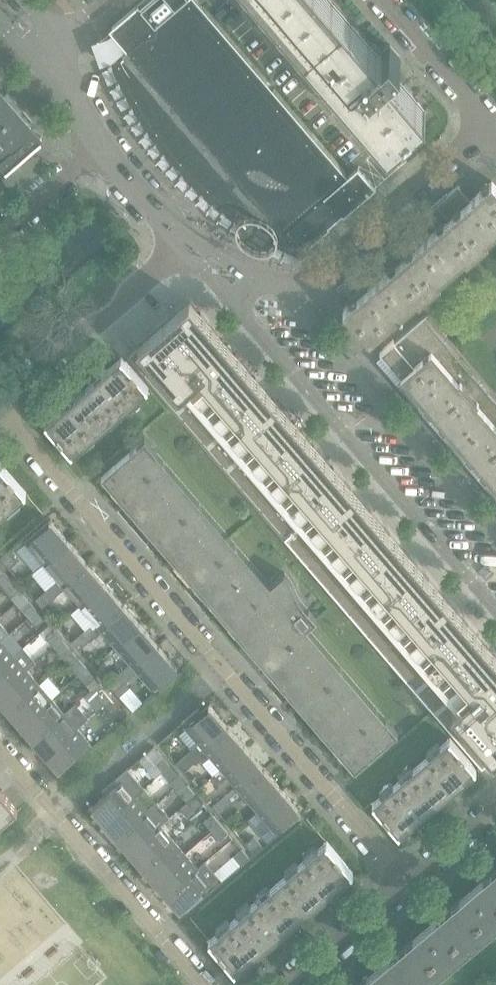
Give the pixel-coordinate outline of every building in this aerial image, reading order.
[(274,87),(268,80),(199,0),(143,0),(112,27),(109,29),(125,49),(111,61),(108,62),(110,66),(111,65),(118,79),(116,80),(118,84),(119,83),(125,93),(124,93),(125,95),(126,94),(131,104),(129,105),(131,109),(133,108),(139,117),(138,118),(139,119),(140,119),(146,128),(144,129),(146,132),(148,131),(155,140),(154,141),(155,142),(156,141),(162,150),(161,152),(163,154),(164,153),(172,162),(171,162),(172,163),(173,163),(180,171),(179,173),(181,175),(183,174),(191,182),(190,182),(192,183),(200,191),(199,192),(202,195),(203,193),(211,201),(212,202),(213,202),(221,209),(220,210),(222,213),(225,211),(234,218),(233,218),(235,219),(237,220),(237,221),(238,221),(239,221),(242,224),(241,227),(242,231),(244,235),(259,244),(263,244),(267,243),(270,240),(274,242),(274,243),(275,244),(276,243),(284,247),(284,248),(285,249),(286,248),(296,253),(295,255),(298,256),(300,254),(302,251),(376,188),(358,167),(349,174),(274,87)] [(356,29),(331,0),(268,0),(370,118),(369,119),(388,140),(425,109),(395,74),(399,71),(393,63),(401,57),(390,44),(382,51),(378,55),(371,47),(372,47),(356,29)] [(0,90),(0,122),(19,106),(7,93),(4,95),(0,90)] [(32,134),(32,130),(33,129),(29,124),(32,121),(19,106),(0,122),(0,157),(7,164),(6,165),(6,166),(24,151),(23,150),(36,139),(32,134)] [(492,180),(470,199),(484,216),(479,219),(492,234),(495,231),(495,185),(492,180)] [(439,280),(452,268),(465,257),(464,255),(485,237),(487,239),(492,234),(479,219),(484,216),(470,199),(458,185),(448,194),(447,193),(423,213),(436,227),(437,226),(438,227),(430,234),(428,233),(421,239),(410,227),(400,236),(399,234),(389,242),(427,286),(437,278),(439,280)] [(401,312),(415,301),(417,298),(416,296),(427,286),(389,242),(375,254),(388,269),(389,268),(390,268),(382,276),(381,274),(373,280),(362,268),(352,277),(351,276),(336,288),(349,303),(345,306),(346,307),(343,309),(370,339),(400,314),(401,316),(403,314),(401,312)] [(126,354),(482,768),(484,766),(484,765),(495,755),(495,656),(370,510),(190,300),(170,317),(170,316),(126,354)] [(483,379),(429,315),(427,314),(428,313),(427,312),(394,340),(393,339),(380,351),(437,418),(483,379)] [(148,387),(121,356),(120,357),(120,358),(97,378),(115,398),(111,401),(118,412),(146,388),(147,388),(148,387)] [(73,451),(108,420),(118,412),(111,401),(115,398),(97,378),(47,421),(46,421),(45,422),(71,453),(73,452),(73,451)] [(495,451),(495,394),(483,379),(437,418),(478,466),(495,451)] [(104,473),(102,475),(112,487),(120,496),(128,506),(138,517),(148,529),(156,538),(164,547),(174,559),(184,571),(192,580),(200,589),(211,602),(246,643),(255,653),(264,664),(277,679),(282,684),(283,686),(292,697),(298,692),(306,701),(314,710),(308,715),(318,727),(328,739),(334,734),(342,743),(350,752),(344,757),(354,769),(357,767),(357,768),(361,765),(398,733),(388,721),(379,711),(361,690),(343,669),(325,647),(307,627),(316,620),(317,619),(309,610),(307,608),(303,603),(299,597),(298,596),(295,588),(293,584),(288,576),(285,573),(271,585),(253,564),(235,543),(217,522),(199,501),(181,480),(163,459),(154,449),(144,438),(137,444),(103,473),(104,473)] [(478,466),(495,487),(495,451),(478,466)] [(0,461),(0,504),(5,509),(24,493),(25,493),(26,492),(0,461)] [(69,541),(50,519),(49,520),(25,541),(43,562),(69,541)] [(62,584),(87,562),(69,541),(43,562),(62,584)] [(8,551),(8,550),(0,557),(0,558),(9,568),(17,561),(8,551)] [(80,605),(105,583),(87,562),(62,584),(80,605)] [(4,571),(0,574),(0,584),(3,588),(12,581),(4,571)] [(20,590),(12,581),(3,588),(11,597),(20,590)] [(53,598),(63,589),(56,581),(45,590),(53,598)] [(98,626),(123,604),(105,583),(80,605),(98,626)] [(42,607),(53,598),(45,590),(35,599),(42,607)] [(37,610),(29,600),(20,608),(28,617),(37,610)] [(115,646),(141,625),(123,604),(98,626),(115,646)] [(45,619),(37,610),(28,617),(36,626),(45,619)] [(89,640),(100,631),(92,623),(81,632),(89,640)] [(133,667),(158,645),(141,625),(115,646),(133,667)] [(62,639),(54,630),(45,637),(53,646),(62,639)] [(78,649),(89,640),(81,632),(71,641),(78,649)] [(70,648),(62,639),(53,646),(61,656),(70,648)] [(14,654),(1,640),(0,641),(0,666),(14,654)] [(168,675),(176,668),(177,668),(158,645),(133,667),(155,692),(172,678),(171,677),(170,678),(168,675)] [(26,669),(14,654),(0,666),(0,692),(26,669)] [(87,668),(79,659),(70,666),(78,675),(87,668)] [(125,682),(135,673),(128,664),(118,673),(125,682)] [(95,677),(87,668),(78,675),(86,685),(95,677)] [(39,684),(26,669),(0,692),(0,697),(10,709),(39,684)] [(114,691),(125,682),(118,673),(107,682),(114,691)] [(23,723),(51,698),(39,684),(10,709),(23,723)] [(112,697),(104,688),(95,695),(103,704),(112,697)] [(120,706),(112,697),(103,704),(111,714),(120,706)] [(35,738),(64,713),(51,698),(23,723),(35,738)] [(228,726),(209,704),(208,705),(200,712),(198,710),(199,709),(198,708),(181,723),(203,748),(228,726)] [(49,754),(78,729),(64,713),(35,738),(49,754)] [(220,768),(245,747),(228,726),(203,748),(220,768)] [(76,761),(92,746),(78,729),(49,754),(61,768),(62,767),(62,766),(74,756),(76,759),(75,760),(76,761)] [(476,768),(450,737),(448,738),(449,739),(418,764),(431,778),(433,776),(447,791),(474,769),(476,768)] [(194,762),(204,753),(197,745),(187,754),(194,762)] [(239,790),(264,768),(245,747),(220,768),(239,790)] [(183,771),(194,762),(187,754),(176,763),(183,771)] [(170,765),(162,755),(153,763),(161,772),(170,765)] [(447,791),(433,776),(431,778),(418,764),(400,779),(411,792),(408,796),(423,812),(447,791)] [(178,774),(170,765),(161,772),(169,781),(178,774)] [(256,810),(282,789),(264,768),(239,790),(256,810)] [(105,820),(134,795),(143,788),(127,769),(102,791),(103,792),(104,791),(106,793),(93,804),(92,805),(105,820)] [(423,812),(408,796),(411,792),(400,779),(374,801),(372,802),(399,833),(400,832),(400,831),(423,812)] [(195,794),(187,785),(178,792),(186,801),(195,794)] [(230,804),(240,795),(233,786),(222,796),(230,804)] [(301,811),(282,789),(256,810),(275,832),(299,811),(300,812),(301,811)] [(3,793),(0,795),(0,825),(17,810),(3,793)] [(203,803),(195,794),(186,801),(194,810),(203,803)] [(118,835),(147,810),(134,795),(105,820),(118,835)] [(219,813),(230,804),(222,796),(212,805),(219,813)] [(131,849),(159,824),(168,817),(156,802),(147,810),(118,835),(131,849)] [(220,823),(212,814),(203,821),(211,830),(220,823)] [(228,832),(220,823),(211,830),(219,840),(228,832)] [(143,864),(172,839),(159,824),(131,849),(143,864)] [(263,847),(254,836),(245,843),(254,854),(263,847)] [(156,878),(185,853),(172,839),(143,864),(156,878)] [(353,872),(327,840),(325,841),(325,842),(278,882),(303,912),(351,872),(351,873),(353,872)] [(250,858),(242,848),(233,855),(241,865),(250,858)] [(168,893),(197,868),(185,853),(156,878),(168,893)] [(182,907),(210,884),(218,877),(205,862),(198,868),(197,868),(168,893),(181,908),(182,908),(182,907)] [(470,891),(495,923),(495,870),(470,891)] [(251,956),(283,929),(303,912),(278,882),(230,923),(242,936),(238,940),(251,956)] [(495,924),(495,923),(470,891),(424,930),(450,962),(495,924)] [(251,956),(238,940),(242,936),(230,923),(211,939),(210,938),(208,940),(234,971),(236,970),(236,969),(251,956)] [(450,962),(424,930),(378,969),(391,984),(423,984),(450,962)] [(378,969),(359,984),(391,984),(378,969)]
